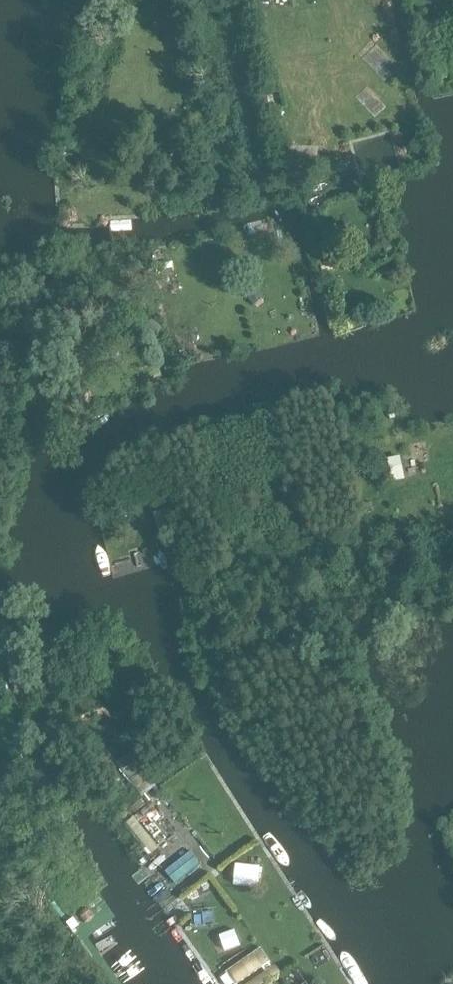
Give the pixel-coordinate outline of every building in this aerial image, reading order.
[(166,131),(166,143),(181,142),(181,130),(166,131)] [(320,263),(323,273),(340,268),(338,258),(320,263)] [(404,452),(390,454),(393,478),(407,476),(404,452)] [(169,528),(159,530),(163,545),(173,542),(169,528)] [(116,760),(143,795),(157,784),(130,749),(116,760)] [(159,847),(134,814),(126,820),(151,852),(159,847)] [(163,871),(172,883),(197,863),(188,851),(163,871)] [(260,864),(236,861),(233,884),(258,887),(260,864)] [(101,924),(81,939),(116,983),(120,983),(137,971),(101,924)] [(219,933),(225,950),(241,944),(235,928),(219,933)] [(226,970),(235,983),(238,983),(272,960),(261,945),(226,970)] [(244,983),(261,983),(281,970),(275,963),(244,983)]
